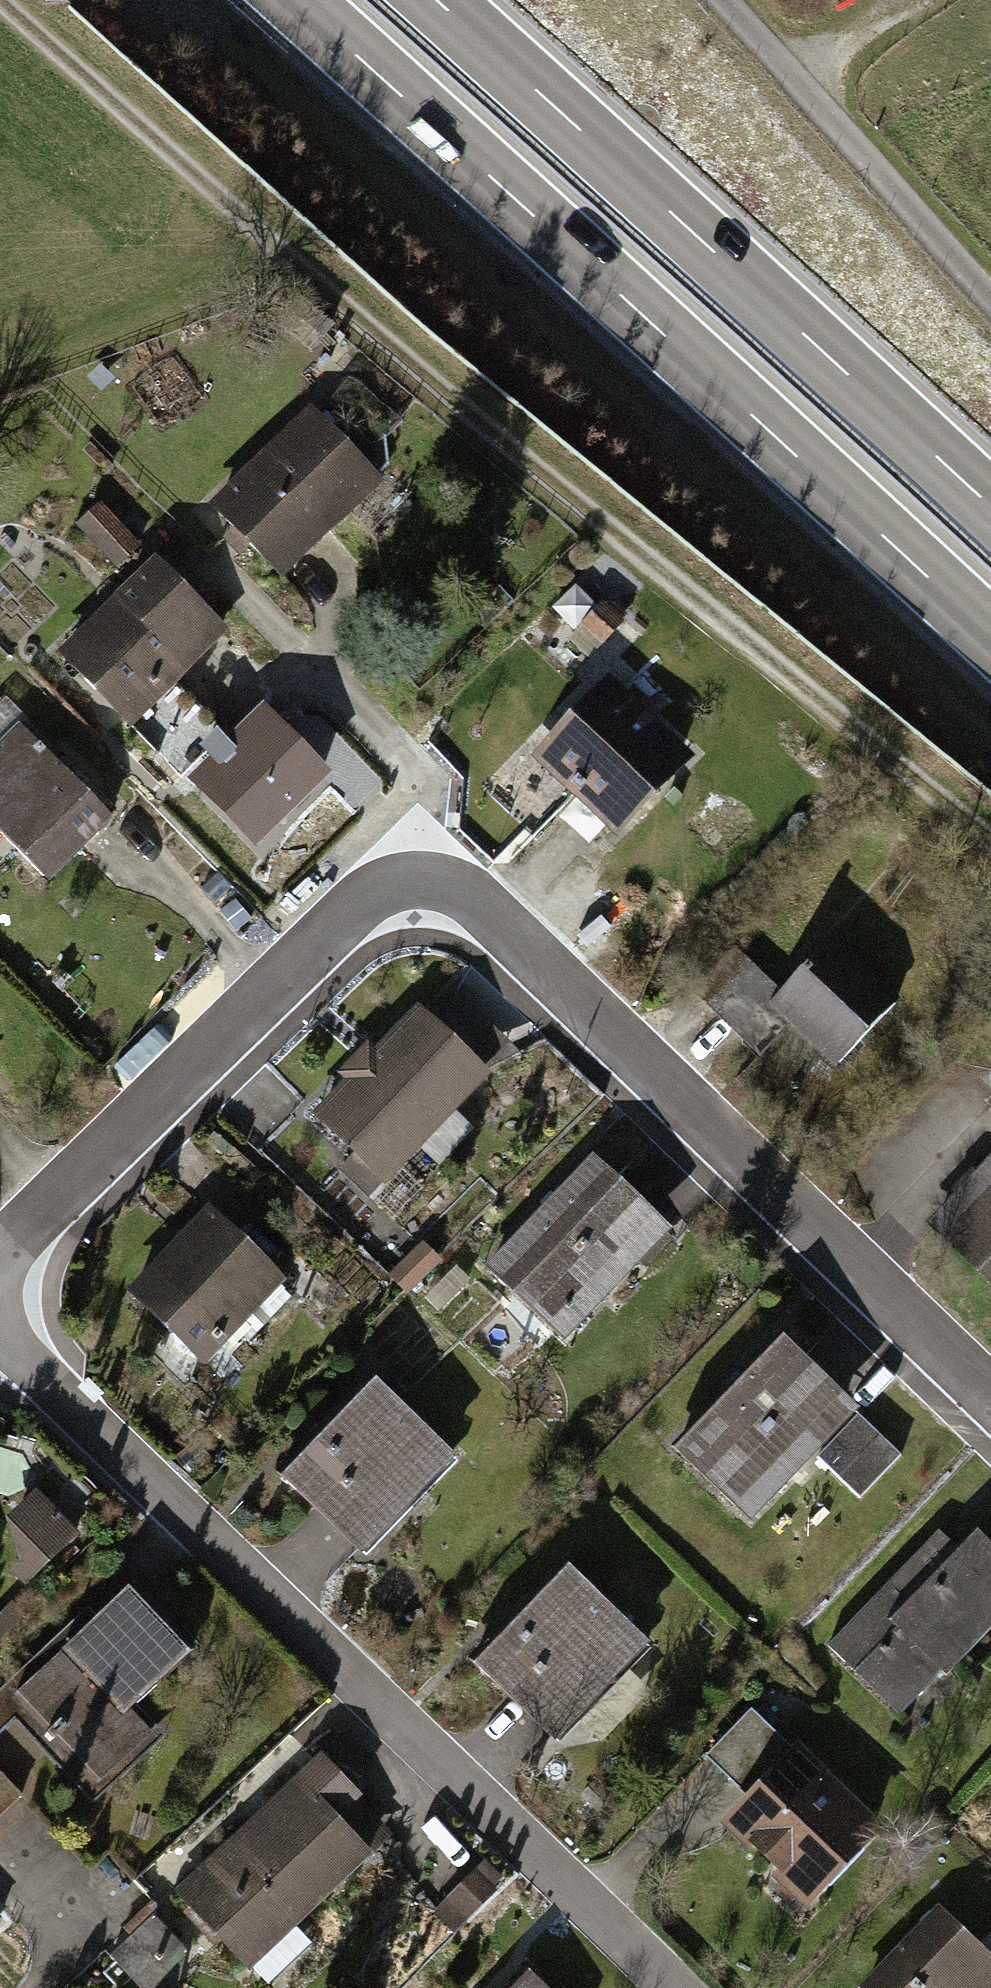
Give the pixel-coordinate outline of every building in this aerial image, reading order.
[(205,506),(282,585),(387,484),(310,405),(205,506)] [(69,658),(184,774),(227,732),(169,674),(220,624),(162,566),(69,658)] [(624,689),(562,761),(657,843),(719,771),(624,689)] [(264,715),(198,780),(255,838),(321,773),(264,715)] [(47,885),(113,821),(18,724),(0,742),(0,836),(47,885)] [(855,939),(794,1005),(868,1074),(930,1009),(855,939)] [(326,1122),(404,1199),(526,1076),(448,999),(326,1122)] [(508,1261),(591,1346),(702,1239),(618,1154),(508,1261)] [(970,1229),(990,1250),(990,1208),(970,1229)] [(246,1354),(308,1282),(231,1217),(170,1288),(246,1354)] [(716,1450),(791,1522),(886,1423),(810,1352),(716,1450)] [(394,1397),(323,1478),(424,1566),(495,1484),(394,1397)] [(86,1529),(44,1484),(0,1525),(0,1527),(41,1571),(86,1529)] [(937,1708),(990,1654),(990,1539),(973,1521),(861,1632),(937,1708)] [(562,1563),(490,1642),(594,1736),(665,1657),(562,1563)] [(9,1577),(0,1566),(0,1585),(9,1577)] [(155,1593),(38,1705),(96,1765),(213,1653),(155,1593)] [(798,1912),(875,1830),(752,1715),(704,1766),(740,1799),(710,1830),(798,1912)] [(31,1791),(0,1760),(0,1822),(31,1791)] [(308,1790),(216,1884),(291,1956),(383,1861),(308,1790)] [(899,1987),(990,1987),(990,1935),(965,1912),(899,1987)] [(168,1933),(128,1938),(134,1981),(173,1976),(168,1933)] [(494,1987),(598,1987),(538,1937),(494,1987)]
